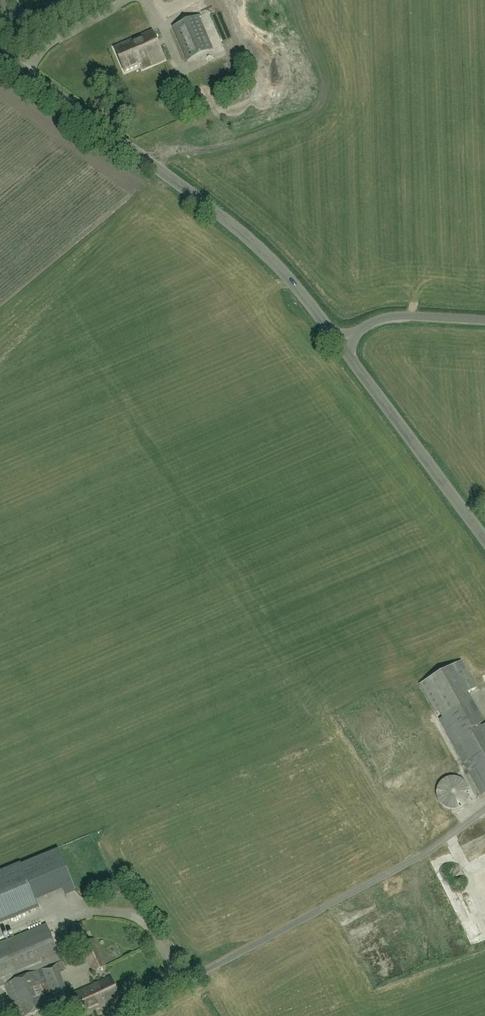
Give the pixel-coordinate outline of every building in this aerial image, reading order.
[(232,10),(238,8),(234,0),(228,0),(232,10)] [(237,43),(224,3),(203,10),(216,49),(237,43)] [(187,61),(213,49),(198,16),(173,27),(187,61)] [(143,69),(164,59),(152,30),(114,47),(125,71),(141,64),(143,69)] [(423,600),(418,602),(422,611),(427,609),(423,600)] [(419,685),(435,711),(438,710),(442,718),(439,719),(482,795),(484,794),(484,724),(460,738),(443,707),(477,688),(461,661),(419,685)] [(436,790),(436,795),(437,800),(440,805),(445,808),(450,810),(455,810),(460,808),(465,805),(468,800),(469,795),(469,790),(467,785),(464,781),(460,778),(455,777),(450,777),(445,778),(441,781),(438,785),(436,790)] [(395,799),(415,790),(413,786),(393,795),(395,799)] [(424,822),(428,820),(417,801),(413,803),(424,822)] [(403,814),(416,835),(421,832),(407,811),(403,814)] [(0,874),(0,922),(38,906),(36,901),(21,865),(0,874)] [(77,877),(71,880),(78,894),(84,891),(77,877)] [(17,1015),(30,1015),(51,1008),(49,1002),(68,994),(60,972),(65,970),(62,961),(47,924),(0,943),(0,988),(5,986),(17,1015)] [(73,925),(69,933),(74,940),(82,939),(86,932),(81,925),(73,925)] [(94,972),(106,966),(94,939),(82,945),(94,972)] [(81,1015),(83,1015),(121,999),(111,977),(72,995),(81,1015)]
